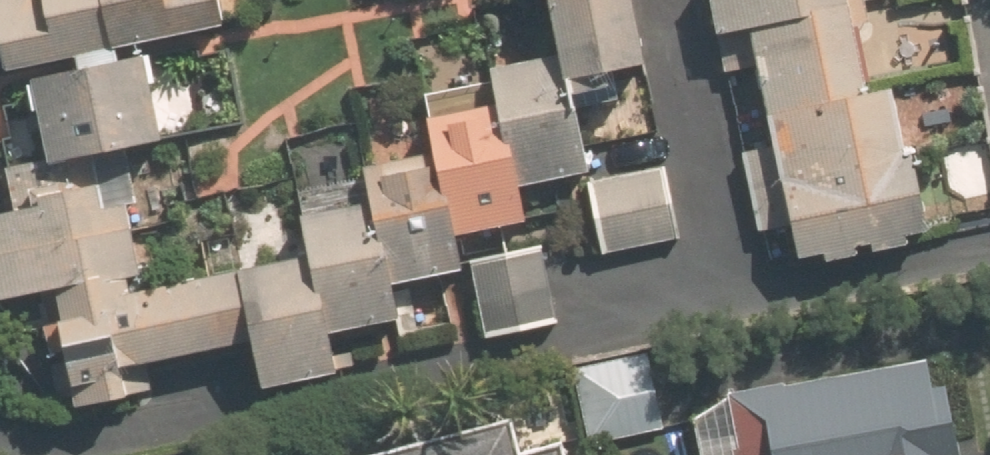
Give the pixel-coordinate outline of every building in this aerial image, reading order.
[(582,40),(503,58),(510,92),(438,108),(445,140),(381,154),(390,191),(310,209),(318,244),(162,280),(130,142),(182,131),(161,42),(45,68),(63,151),(17,161),(26,200),(0,206),(0,287),(1,291),(44,281),(59,347),(81,342),(93,395),(160,380),(155,358),(263,334),(273,378),(362,358),(354,322),(422,306),(414,273),(480,258),(472,224),(551,206),(543,174),(623,156),(602,60),(674,44),(664,0),(573,0),(582,40)] [(22,61),(236,13),(233,0),(8,0),(22,61)] [(738,23),(765,17),(793,136),(747,147),(765,227),(811,217),(817,245),(925,220),(875,0),(733,0),(738,23)] [(596,176),(612,247),(693,229),(677,158),(596,176)] [(498,333),(568,317),(549,236),(479,252),(498,333)] [(581,374),(595,449),(670,434),(656,360),(581,374)] [(743,404),(708,432),(712,454),(973,454),(962,399),(944,403),(938,367),(743,404)] [(453,454),(533,454),(528,437),(453,454)]
